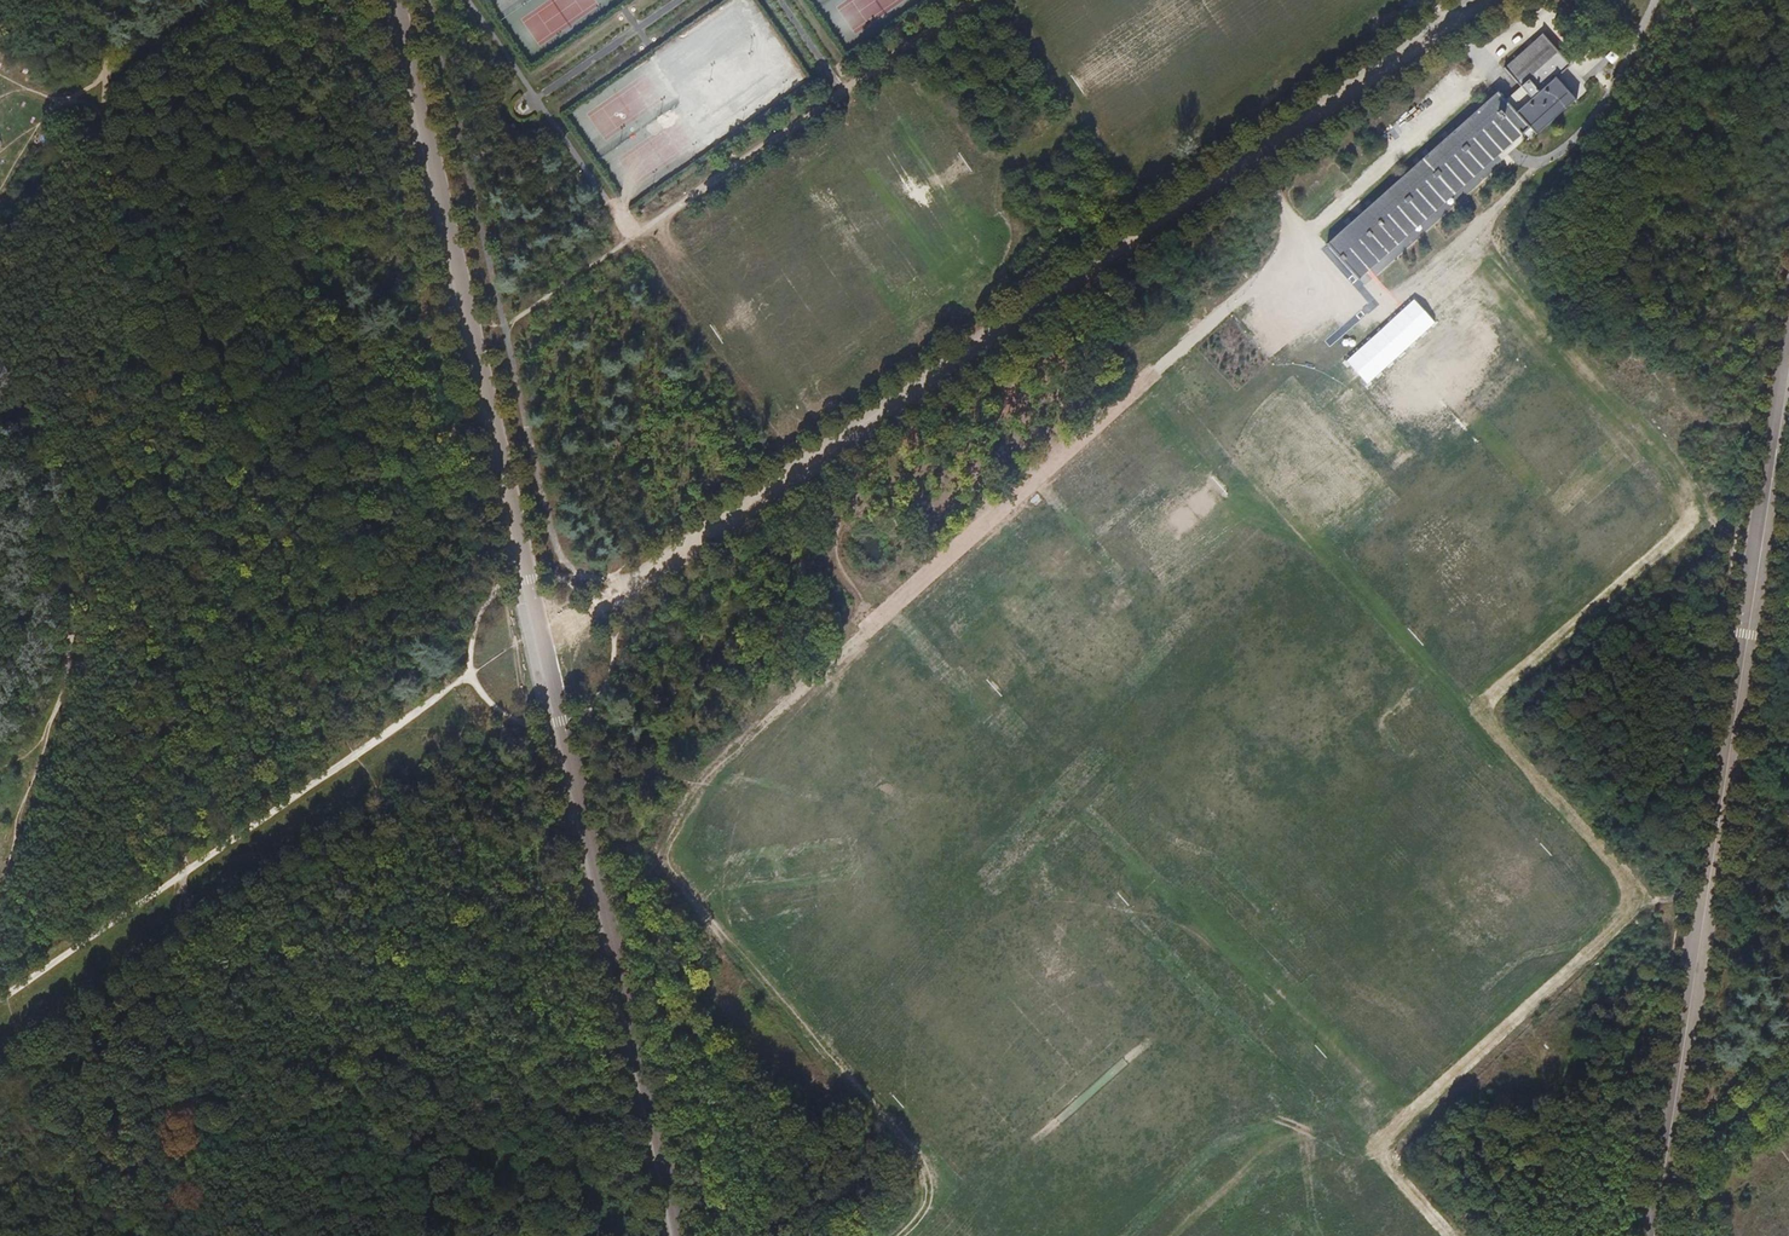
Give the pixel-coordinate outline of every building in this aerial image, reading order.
[(1325,244),(1358,280),(1508,146),(1529,127),(1535,133),(1574,99),(1557,80),(1555,77),(1570,65),(1541,34),(1504,67),(1520,86),(1505,100),(1496,92),(1327,242),(1325,244)]
